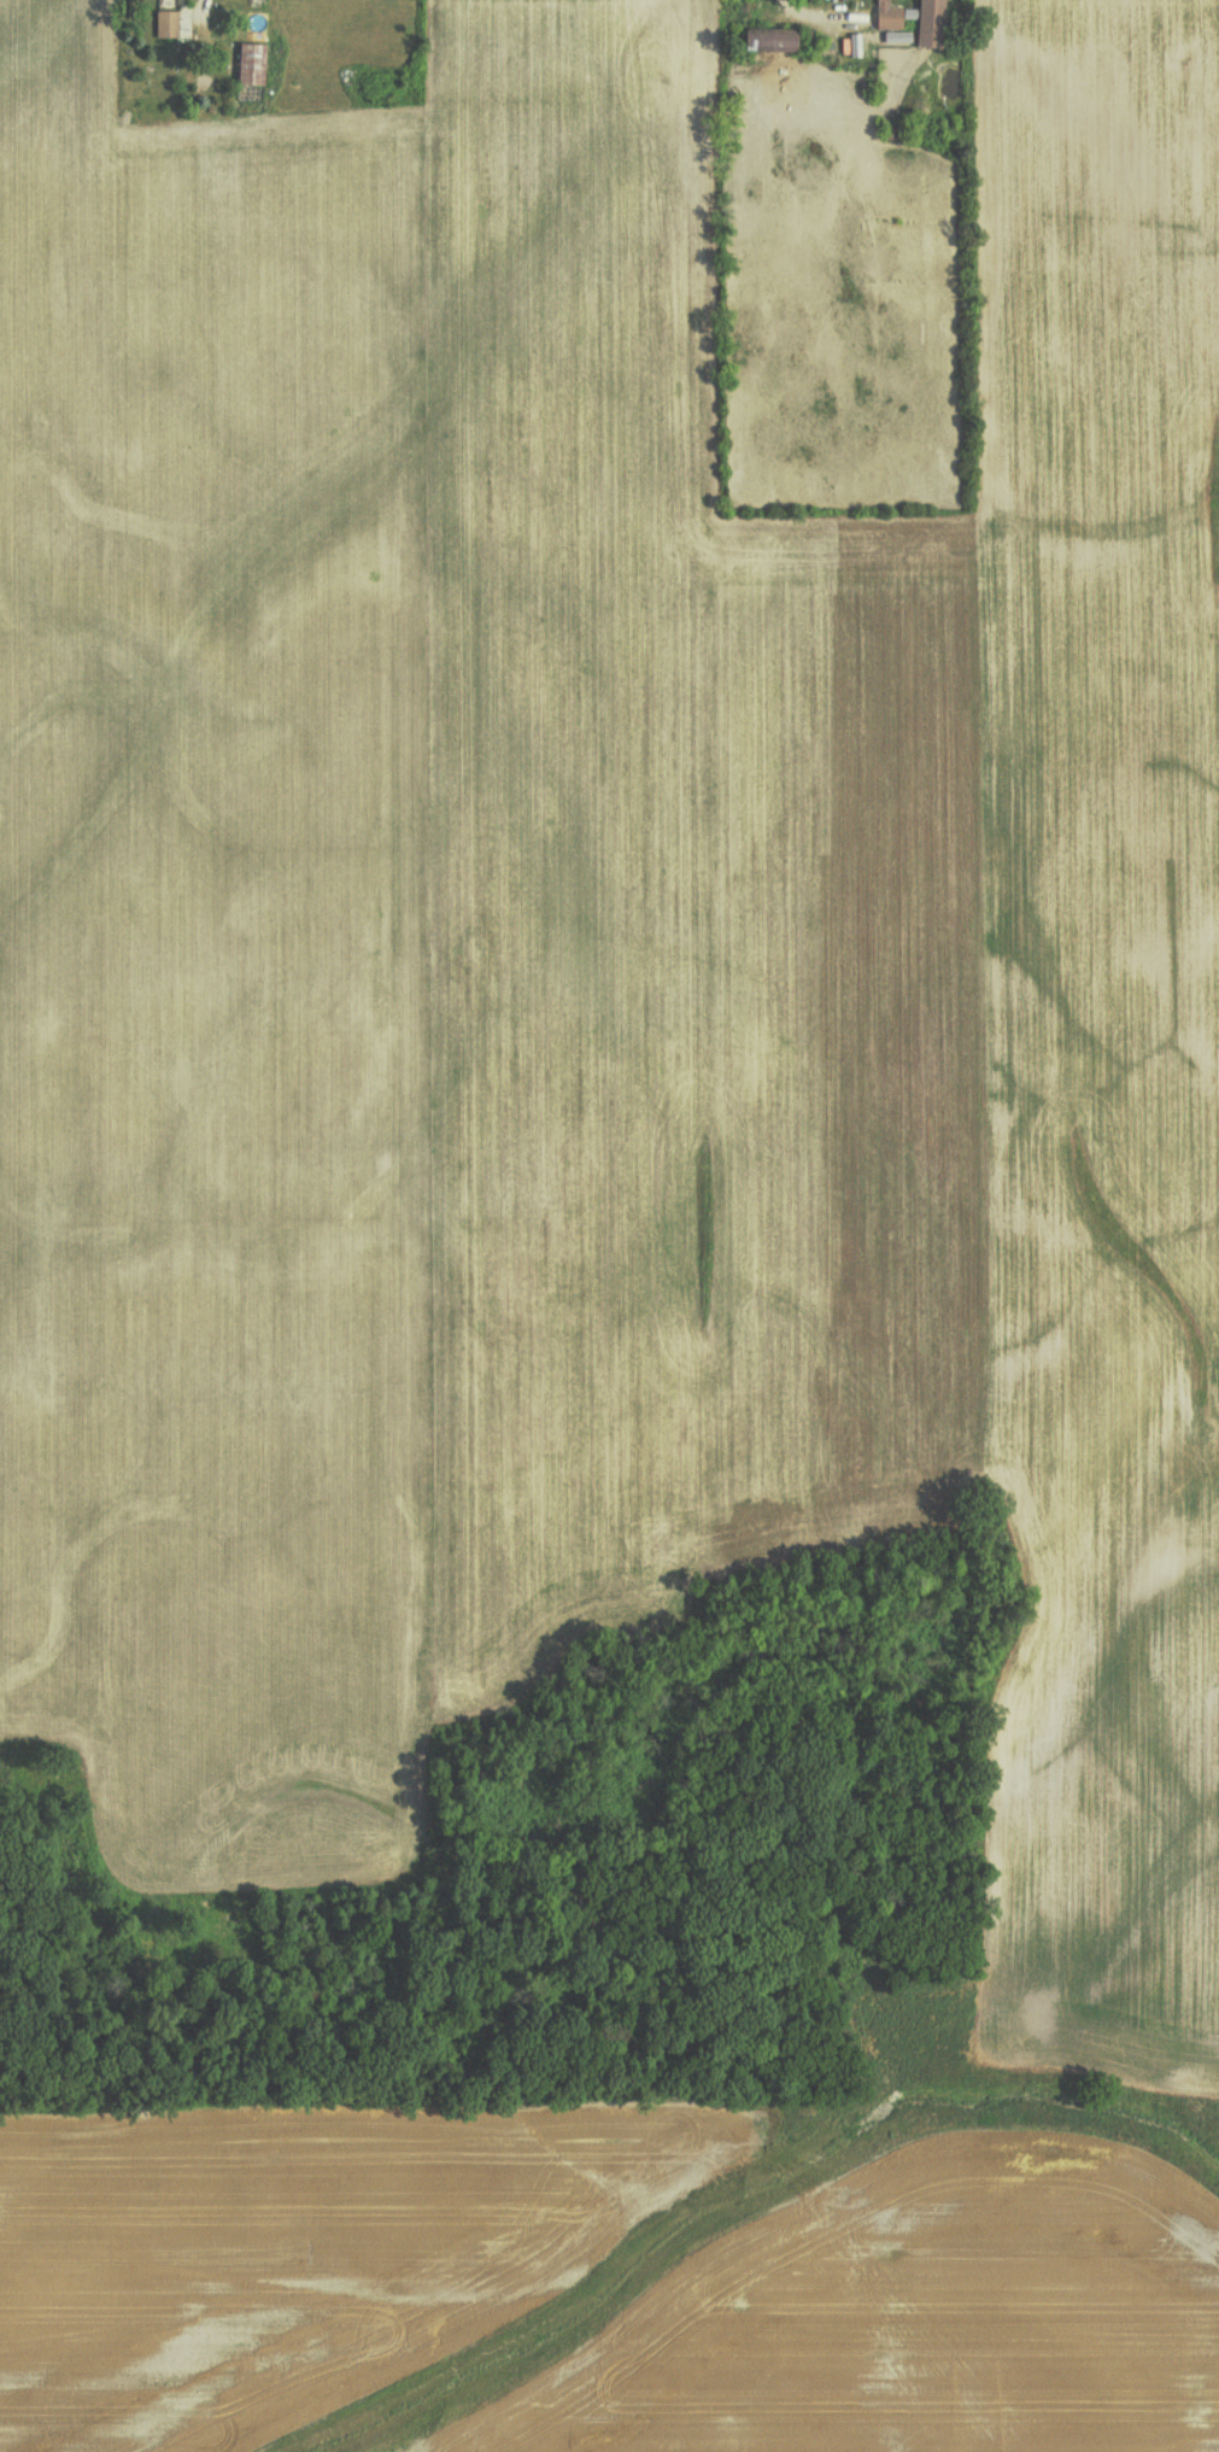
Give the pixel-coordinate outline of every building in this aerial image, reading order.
[(873,27),(900,28),(901,5),(888,5),(888,0),(874,0),(873,27)] [(916,45),(941,46),(943,0),(918,0),(916,45)] [(156,35),(177,35),(178,10),(156,9),(156,35)] [(795,34),(744,33),(744,50),(795,50),(795,34)] [(263,84),(264,43),(239,42),(238,83),(263,84)]
